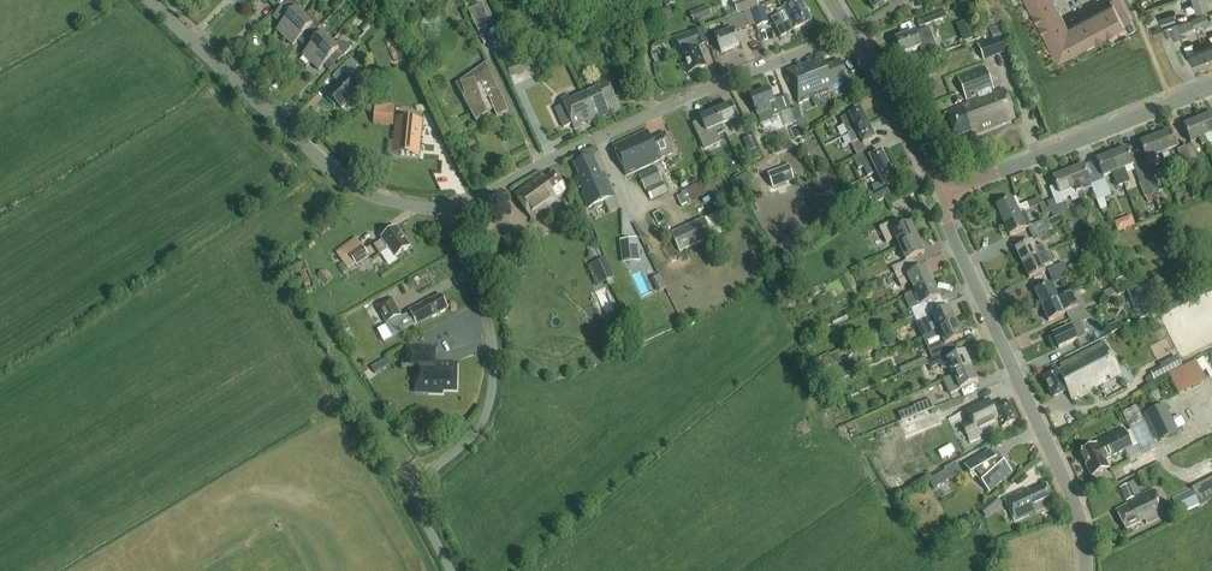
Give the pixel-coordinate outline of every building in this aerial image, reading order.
[(277,9),(286,0),(267,0),(277,9)] [(282,26),(277,31),(285,39),(305,18),(304,17),(297,11),(300,7),(293,0),(290,0),(273,18),(282,26)] [(737,14),(758,7),(756,0),(732,0),(737,14)] [(782,38),(811,22),(800,0),(782,10),(786,16),(781,18),(780,15),(772,19),(782,38)] [(873,10),(889,0),(867,0),(873,10)] [(1057,59),(1124,24),(1124,23),(1131,20),(1120,0),(1111,0),(1112,2),(1068,25),(1054,0),(1026,0),(1057,59)] [(1194,4),(1185,6),(1188,13),(1196,10),(1196,9),(1209,5),(1207,0),(1193,0),(1194,4)] [(482,3),(468,10),(478,31),(492,24),(482,3)] [(708,7),(690,14),(694,24),(712,17),(708,7)] [(763,8),(751,12),(757,27),(769,22),(763,8)] [(661,11),(664,21),(673,18),(671,9),(661,11)] [(743,13),(744,15),(724,23),(728,33),(715,38),(721,54),(739,46),(734,33),(755,25),(749,11),(743,13)] [(944,11),(917,21),(919,27),(946,17),(944,11)] [(1159,18),(1162,25),(1175,21),(1173,13),(1159,18)] [(1205,13),(1192,18),(1195,26),(1203,23),(1204,27),(1211,24),(1211,19),(1211,18),(1208,19),(1205,13)] [(285,39),(293,46),(307,32),(312,36),(321,27),(307,14),(304,17),(305,18),(285,39)] [(1124,24),(1127,30),(1134,26),(1131,20),(1124,24)] [(1168,25),(1173,40),(1181,37),(1176,22),(1168,25)] [(364,33),(370,26),(366,23),(360,29),(364,33)] [(965,23),(956,27),(963,44),(972,41),(965,23)] [(605,24),(598,26),(600,33),(608,31),(605,24)] [(311,64),(331,43),(323,35),(321,34),(326,29),(323,25),(321,27),(312,36),(317,41),(303,56),(311,64)] [(672,42),(678,56),(682,66),(685,65),(689,74),(706,67),(699,48),(708,44),(702,29),(672,42)] [(936,48),(929,29),(921,32),(915,34),(914,34),(895,41),(901,55),(920,48),(922,53),(936,48)] [(1003,35),(978,45),(984,61),(1010,51),(1003,35)] [(1203,48),(1209,62),(1211,61),(1211,35),(1208,37),(1211,45),(1203,48)] [(334,44),(333,45),(331,43),(311,64),(319,71),(333,56),(338,61),(351,48),(346,43),(344,42),(343,41),(342,41),(340,41),(339,42),(338,42),(336,42),(335,43),(334,44)] [(1192,43),(1184,46),(1188,54),(1194,68),(1209,62),(1203,48),(1195,51),(1192,43)] [(652,53),(651,53),(654,60),(661,57),(658,50),(652,53)] [(511,78),(529,70),(524,58),(506,66),(511,78)] [(843,86),(848,83),(840,62),(826,67),(822,58),(786,72),(798,104),(843,87),(843,86)] [(361,73),(357,70),(348,61),(335,75),(341,81),(327,96),(341,109),(359,90),(352,83),(361,73)] [(497,117),(509,112),(486,63),(476,71),(479,78),(460,84),(474,113),(471,114),(477,124),(494,110),(497,117)] [(972,136),(1015,119),(1004,90),(984,98),(983,94),(993,90),(985,68),(958,78),(966,101),(978,97),(979,100),(952,111),(952,112),(947,114),(956,138),(970,132),(972,136)] [(596,89),(584,94),(596,121),(610,114),(605,103),(615,99),(606,79),(594,84),(596,89)] [(759,119),(771,115),(772,118),(785,113),(791,111),(786,97),(777,100),(777,99),(773,101),(769,90),(751,97),(756,111),(759,119)] [(596,121),(584,94),(571,100),(569,96),(562,99),(576,130),(596,121)] [(955,105),(961,103),(958,95),(952,97),(955,105)] [(376,104),(374,123),(393,125),(395,106),(376,104)] [(716,112),(722,126),(733,121),(737,130),(743,128),(739,118),(737,119),(731,105),(716,112)] [(802,120),(798,108),(791,111),(796,122),(802,120)] [(848,135),(856,131),(868,125),(861,110),(849,116),(841,120),(848,135)] [(714,130),(722,126),(716,112),(700,119),(706,132),(700,135),(706,149),(719,142),(714,130)] [(1209,144),(1211,142),(1211,135),(1211,134),(1211,115),(1199,120),(1209,144)] [(418,156),(422,122),(397,119),(394,154),(418,156)] [(834,119),(826,123),(828,129),(837,124),(834,119)] [(806,131),(802,120),(797,122),(801,133),(806,131)] [(1202,146),(1209,144),(1199,120),(1184,126),(1190,143),(1199,140),(1202,146)] [(848,135),(853,144),(851,145),(857,156),(852,158),(853,159),(867,152),(864,145),(875,139),(868,125),(856,131),(848,135)] [(790,129),(795,140),(802,138),(797,127),(790,129)] [(661,159),(674,153),(665,134),(652,140),(647,131),(613,147),(626,176),(661,160),(661,159)] [(1155,138),(1166,164),(1171,162),(1168,152),(1177,148),(1170,132),(1155,138)] [(752,135),(743,139),(749,152),(758,148),(752,135)] [(1165,164),(1166,164),(1155,138),(1140,144),(1147,160),(1162,154),(1165,164)] [(1185,147),(1195,173),(1202,170),(1191,144),(1185,147)] [(1195,173),(1185,147),(1177,150),(1188,176),(1195,173)] [(1112,155),(1124,184),(1129,182),(1124,169),(1133,166),(1127,149),(1112,155)] [(867,152),(853,159),(858,170),(863,167),(868,177),(877,173),(889,167),(882,152),(870,158),(867,152)] [(575,179),(589,208),(616,196),(605,173),(603,175),(594,155),(574,164),(580,177),(575,179)] [(1117,187),(1124,184),(1112,155),(1097,161),(1103,177),(1112,174),(1117,187)] [(666,163),(669,169),(675,166),(672,160),(666,163)] [(1147,161),(1141,164),(1148,182),(1154,179),(1147,161)] [(1141,164),(1134,166),(1141,185),(1148,182),(1141,164)] [(768,174),(773,188),(794,180),(788,166),(768,174)] [(652,200),(667,192),(656,167),(639,175),(646,191),(647,190),(652,200)] [(889,167),(877,173),(882,183),(872,188),(875,193),(868,197),(872,205),(890,197),(885,187),(896,182),(889,167)] [(1068,173),(1080,202),(1086,200),(1083,191),(1091,188),(1090,183),(1083,167),(1068,173)] [(557,199),(568,192),(555,173),(544,181),(540,176),(514,194),(532,219),(558,201),(557,199)] [(1053,179),(1056,187),(1050,190),(1054,200),(1060,216),(1067,213),(1062,200),(1070,197),(1072,202),(1079,199),(1080,202),(1068,173),(1053,179)] [(1098,182),(1104,198),(1111,196),(1105,179),(1098,182)] [(681,206),(706,193),(701,182),(692,187),(682,192),(682,194),(677,197),(681,206)] [(1104,198),(1098,182),(1091,185),(1101,211),(1108,208),(1104,199),(1104,198)] [(1012,199),(996,207),(1003,222),(1025,212),(1025,211),(1043,203),(1040,197),(1020,207),(1016,198),(1013,200),(1012,199)] [(1054,200),(1047,203),(1053,218),(1060,216),(1054,200)] [(658,225),(664,222),(659,211),(652,214),(658,225)] [(1025,212),(1003,222),(1010,236),(1032,226),(1025,212)] [(705,219),(713,236),(725,231),(717,213),(705,219)] [(1131,217),(1122,220),(1126,230),(1135,226),(1131,217)] [(591,225),(587,218),(582,220),(586,228),(591,225)] [(713,237),(704,218),(672,233),(680,252),(713,237)] [(896,239),(900,247),(916,240),(910,226),(910,225),(902,228),(898,219),(879,228),(886,243),(896,239)] [(1031,235),(1051,226),(1049,221),(1045,223),(1044,220),(1032,226),(1028,228),(1031,235)] [(1065,225),(1068,234),(1075,232),(1072,223),(1065,225)] [(1051,226),(1031,235),(1034,241),(1050,234),(1048,230),(1052,228),(1051,226)] [(395,258),(410,248),(397,228),(381,239),(383,241),(375,247),(381,255),(389,249),(395,258)] [(922,253),(916,240),(900,247),(906,261),(892,268),(895,275),(915,266),(912,259),(923,254),(923,253),(922,253)] [(1016,250),(1023,264),(1050,252),(1047,245),(1036,251),(1032,242),(1016,250)] [(361,245),(349,254),(357,265),(369,257),(361,245)] [(620,250),(623,263),(640,261),(639,248),(620,250)] [(1050,252),(1023,264),(1029,279),(1046,272),(1045,269),(1054,265),(1051,257),(1052,257),(1050,252)] [(1096,256),(1088,260),(1090,266),(1099,262),(1096,256)] [(593,265),(602,283),(614,278),(605,259),(593,265)] [(1051,277),(1066,270),(1063,263),(1047,270),(1051,277)] [(918,272),(915,266),(895,275),(901,288),(911,283),(915,291),(931,284),(925,270),(925,269),(918,272)] [(323,270),(318,275),(325,284),(331,279),(323,270)] [(1070,277),(1066,270),(1051,277),(1054,284),(1070,277)] [(915,291),(905,296),(909,304),(912,310),(915,317),(935,308),(932,301),(938,298),(938,297),(937,297),(931,284),(915,291)] [(1035,292),(1042,307),(1058,299),(1051,285),(1035,292)] [(1146,294),(1141,285),(1127,292),(1131,301),(1146,294)] [(810,291),(813,296),(821,292),(818,287),(810,291)] [(1111,288),(1102,292),(1106,299),(1114,295),(1111,288)] [(1065,314),(1064,313),(1082,305),(1080,300),(1075,303),(1070,294),(1058,300),(1058,299),(1042,307),(1049,322),(1065,314)] [(409,311),(411,314),(401,319),(391,325),(387,327),(393,338),(448,309),(441,296),(431,301),(430,300),(422,304),(423,305),(418,308),(417,307),(409,311)] [(391,325),(401,319),(400,317),(402,316),(392,298),(377,306),(386,324),(389,322),(391,325)] [(1067,313),(1070,320),(1086,313),(1083,306),(1067,313)] [(915,317),(918,324),(916,325),(923,339),(938,331),(939,331),(955,324),(949,310),(949,309),(938,315),(935,308),(915,317)] [(1089,319),(1086,313),(1070,320),(1073,326),(1053,336),(1059,349),(1086,337),(1080,323),(1089,319)] [(339,326),(342,333),(349,329),(346,323),(339,326)] [(955,324),(939,331),(945,345),(945,346),(931,352),(931,353),(926,355),(929,362),(954,350),(951,343),(962,338),(962,337),(961,337),(955,324)] [(853,336),(856,342),(869,337),(865,328),(854,333),(856,335),(853,336)] [(1110,380),(1120,374),(1104,343),(1060,366),(1061,368),(1050,374),(1048,374),(1046,375),(1045,377),(1043,378),(1049,389),(1049,391),(1051,394),(1053,395),(1054,397),(1067,391),(1072,400),(1102,384),(1101,381),(1109,377),(1110,380)] [(443,393),(443,390),(457,390),(457,366),(435,366),(435,350),(409,350),(409,366),(421,367),(421,373),(423,373),(423,380),(414,380),(414,393),(430,393),(443,393)] [(931,369),(940,365),(941,368),(945,370),(950,367),(954,376),(972,367),(965,354),(966,354),(965,353),(957,356),(954,350),(929,362),(928,362),(931,369)] [(841,362),(837,355),(829,359),(832,366),(841,362)] [(1178,357),(1160,366),(1164,375),(1182,366),(1178,357)] [(379,364),(372,369),(376,375),(383,370),(379,364)] [(978,381),(972,367),(954,376),(944,380),(948,388),(951,395),(979,382),(978,381)] [(1155,383),(1148,387),(1152,395),(1159,391),(1155,383)] [(915,408),(898,414),(902,422),(918,416),(935,409),(932,400),(915,407),(915,408)] [(989,401),(966,412),(971,422),(963,426),(970,442),(980,437),(979,436),(1000,426),(1002,429),(1015,423),(1005,402),(993,409),(989,401)] [(1160,442),(1177,433),(1164,406),(1147,415),(1160,442)] [(1123,414),(1142,454),(1156,447),(1137,407),(1123,414)] [(898,486),(937,467),(918,426),(872,448),(887,480),(894,477),(898,486)] [(1092,477),(1109,469),(1106,461),(1133,448),(1124,430),(1096,443),(1097,445),(1080,453),(1092,477)] [(990,495),(1013,474),(1005,465),(1000,460),(997,462),(991,453),(965,468),(971,478),(977,475),(985,484),(982,487),(990,495)] [(945,472),(930,481),(934,489),(950,479),(945,472)] [(1127,501),(1134,497),(1128,484),(1120,488),(1127,501)] [(1015,522),(1055,504),(1047,486),(1030,494),(1027,489),(1004,499),(1015,522)] [(1192,489),(1173,499),(1182,516),(1200,506),(1192,489)] [(1147,524),(1166,515),(1154,491),(1131,502),(1132,503),(1116,511),(1125,530),(1145,520),(1147,524)] [(1002,506),(995,497),(979,510),(987,519),(1002,506)]
